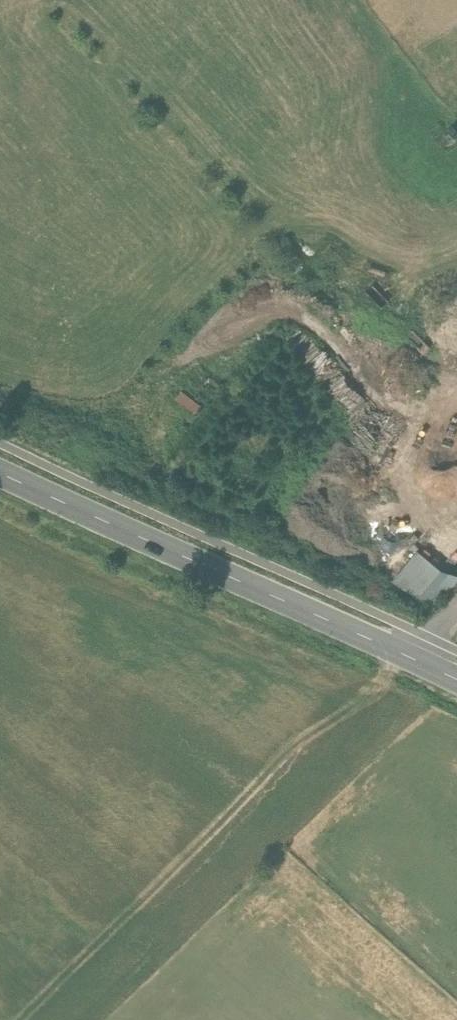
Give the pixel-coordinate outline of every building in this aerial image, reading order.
[(181,399),(201,411),(207,402),(186,389),(181,399)] [(398,585),(419,600),(439,571),(417,557),(398,585)]
